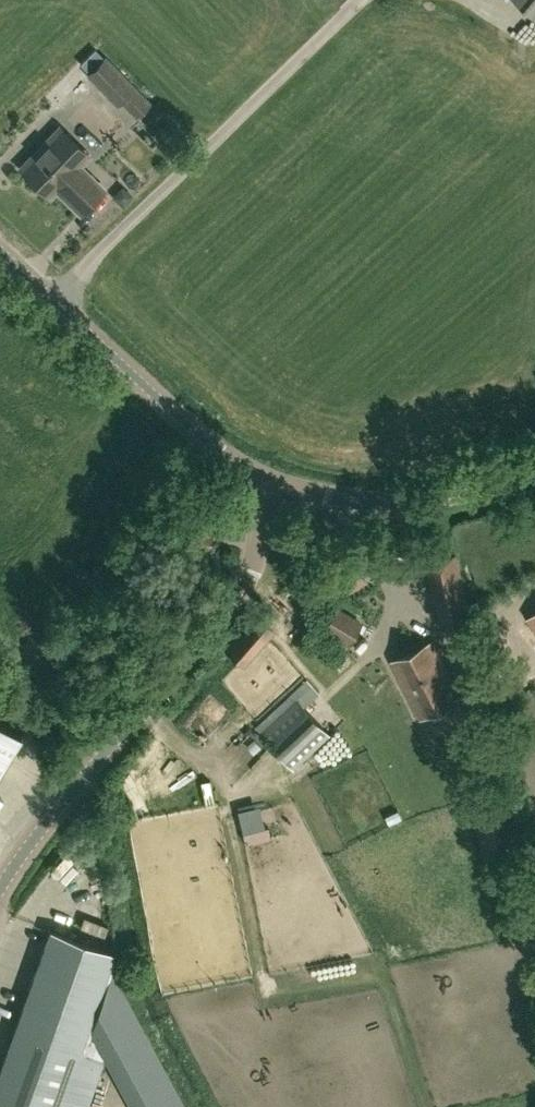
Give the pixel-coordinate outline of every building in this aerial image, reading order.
[(534,13),(534,0),(520,0),(534,13)] [(105,58),(88,74),(100,85),(117,103),(121,99),(134,87),(116,69),(105,58)] [(56,188),(81,212),(103,188),(79,165),(88,155),(60,127),(21,167),(49,195),(56,188)] [(138,165),(126,172),(136,189),(148,182),(138,165)] [(212,533),(209,533),(198,532),(197,548),(211,549),(212,533)] [(455,554),(427,561),(442,624),(469,618),(455,554)] [(360,564),(340,575),(349,592),(369,580),(360,564)] [(339,606),(325,625),(347,642),(361,623),(339,606)] [(266,626),(233,663),(243,672),(276,635),(266,626)] [(458,643),(463,666),(481,663),(476,639),(458,643)] [(403,682),(443,662),(433,641),(393,661),(403,682)] [(443,662),(403,682),(419,714),(450,698),(460,718),(477,710),(467,689),(459,693),(443,662)] [(296,699),(259,732),(291,768),(328,734),(296,699)] [(21,732),(0,719),(0,766),(21,732)] [(0,1069),(0,1103),(12,1106),(87,1106),(104,1057),(131,1106),(186,1106),(109,965),(113,953),(49,931),(0,1069)]
